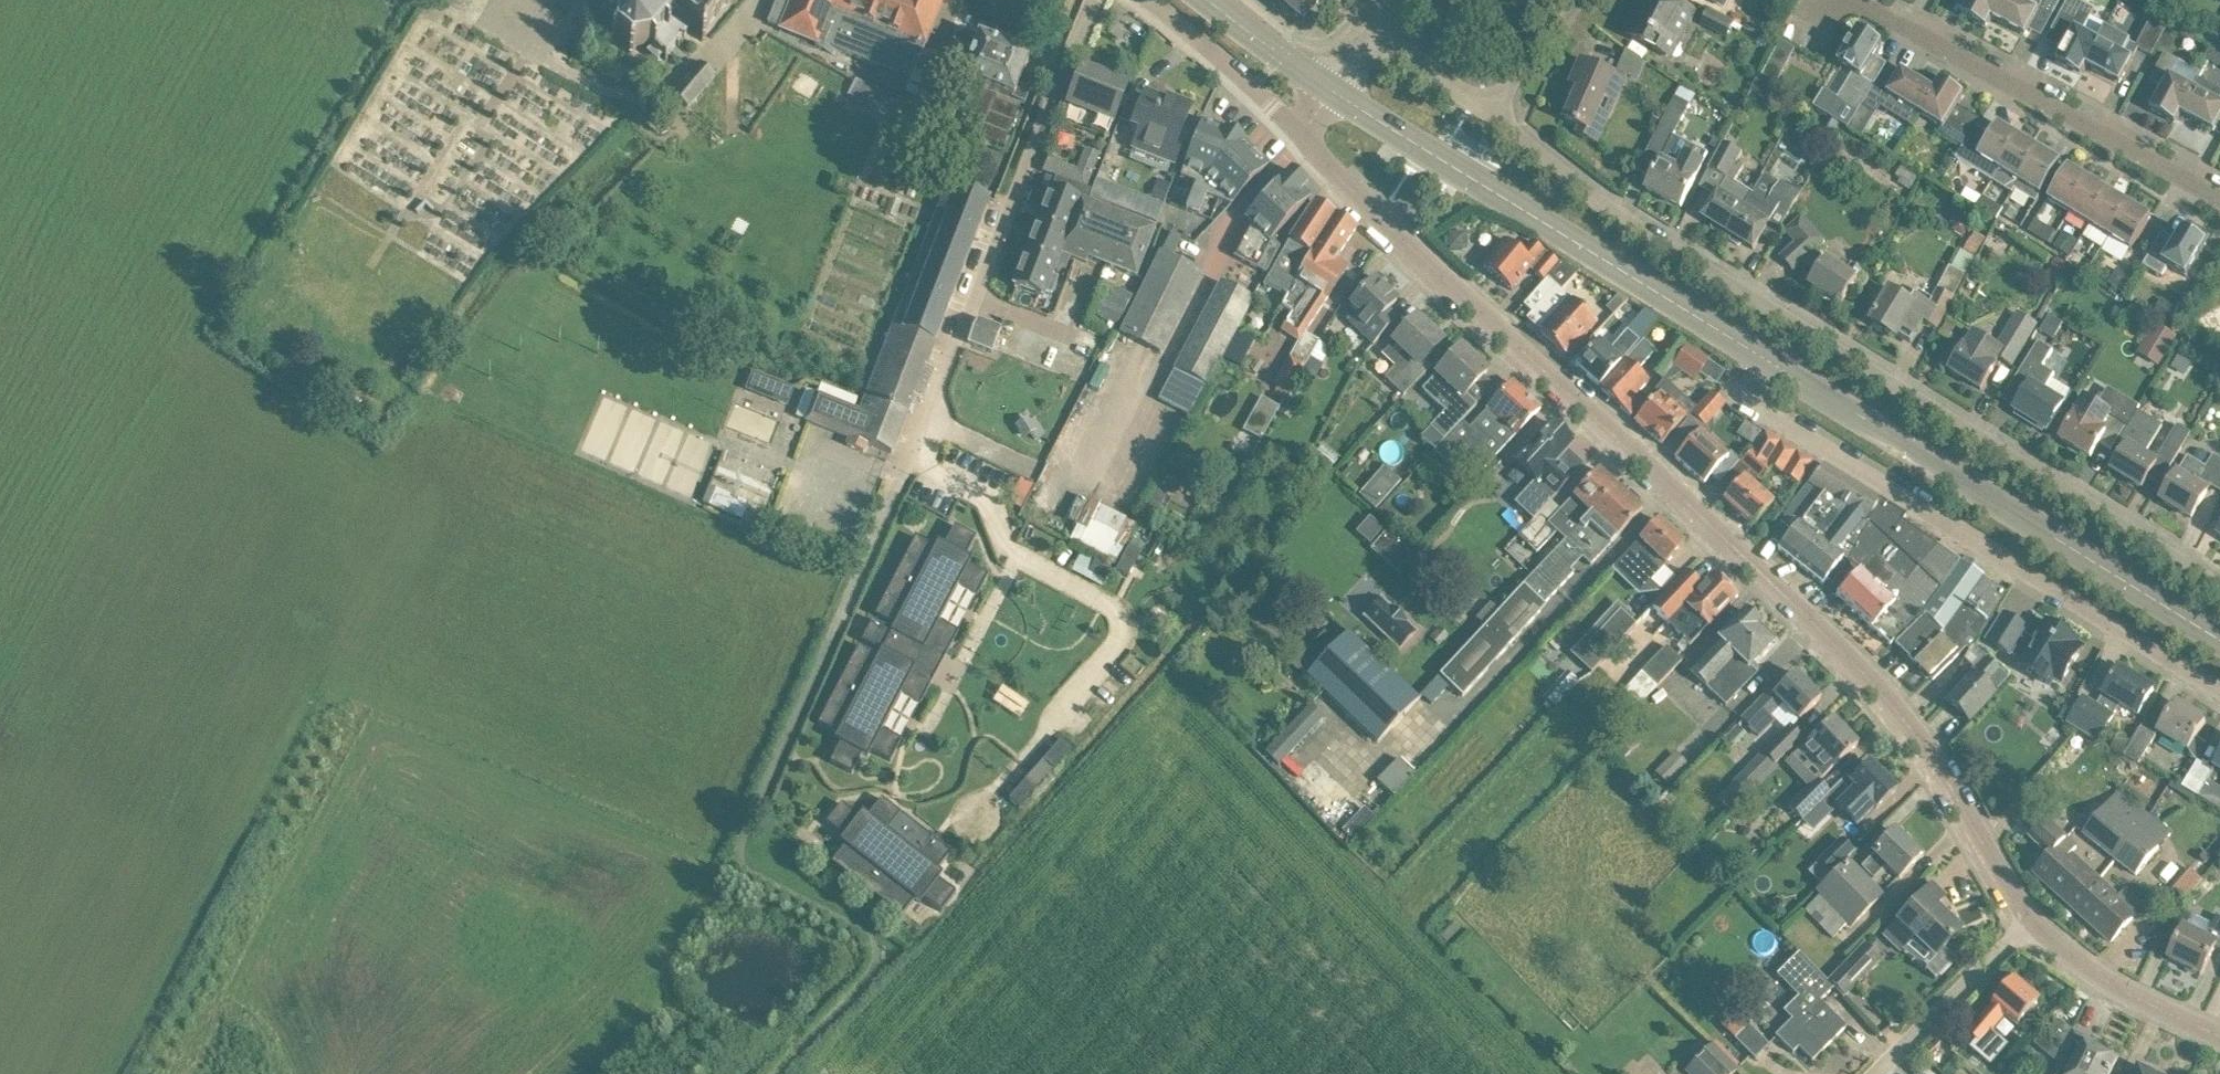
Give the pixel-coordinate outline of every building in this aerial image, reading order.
[(642,48),(658,61),(668,60),(694,29),(702,35),(702,41),(705,41),(705,35),(731,4),(737,3),(737,0),(731,1),(730,0),(606,0),(604,3),(595,1),(596,4),(602,4),(597,10),(610,20),(614,15),(617,17),(617,32),(611,35),(613,39),(619,37),(631,47),(628,54),(633,55),(635,49),(642,48)] [(925,44),(943,0),(777,0),(767,24),(816,43),(911,80),(925,44)] [(1302,21),(1320,0),(1277,0),(1302,21)] [(1648,45),(1666,55),(1680,29),(1685,32),(1695,12),(1671,0),(1652,0),(1644,16),(1639,14),(1628,35),(1648,45)] [(1992,18),(2002,0),(1969,0),(1961,14),(1986,28),(1992,18)] [(1992,18),(2025,36),(2039,11),(2018,0),(2002,0),(1992,18)] [(2054,14),(2062,0),(2044,0),(2040,7),(2054,14)] [(2100,41),(2099,41),(2088,34),(2083,32),(2095,10),(2077,0),(2069,0),(2046,41),(2063,50),(2056,62),(2068,69),(2081,76),(2086,66),(2100,41)] [(1726,39),(1734,24),(1731,22),(1708,10),(1701,25),(1726,39)] [(1734,24),(1746,30),(1751,28),(1744,14),(1731,22),(1734,24)] [(2152,56),(2168,27),(2152,18),(2136,48),(2152,56)] [(2126,50),(2130,43),(2105,29),(2099,41),(2100,41),(2086,66),(2120,84),(2136,55),(2126,50)] [(1826,91),(1816,108),(1848,129),(1857,114),(1863,105),(1874,87),(1888,64),(1875,57),(1883,45),(1859,30),(1838,64),(1853,73),(1838,98),(1826,91)] [(945,64),(931,99),(943,104),(954,74),(985,86),(966,133),(1004,148),(1019,110),(994,101),(995,97),(989,94),(991,88),(1004,93),(1025,101),(1030,89),(1018,85),(1029,57),(979,36),(973,51),(954,43),(945,64)] [(1647,62),(1627,49),(1616,76),(1582,61),(1572,85),(1580,89),(1566,121),(1581,128),(1579,134),(1598,143),(1625,80),(1627,77),(1638,82),(1647,62)] [(2165,53),(2150,80),(2163,87),(2150,110),(2175,123),(2181,113),(2194,89),(2199,79),(2202,73),(2179,60),(2165,53)] [(700,63),(673,95),(688,108),(715,76),(700,63)] [(1082,68),(1068,104),(1097,116),(1091,131),(1106,137),(1112,122),(1113,122),(1127,86),(1082,68)] [(1874,87),(1863,105),(1877,114),(1881,107),(1912,127),(1920,114),(1934,90),(1902,70),(1900,72),(1887,94),(1874,87)] [(1750,91),(1766,100),(1774,83),(1759,75),(1750,91)] [(879,92),(855,79),(846,95),(870,108),(879,92)] [(2181,113),(2214,132),(2219,121),(2219,103),(2219,102),(2219,99),(2219,90),(2199,79),(2194,89),(2181,113)] [(1934,90),(1920,114),(1944,128),(1965,94),(1940,80),(1934,90)] [(1697,177),(1695,176),(1707,152),(1674,135),(1696,95),(1680,87),(1664,117),(1665,117),(1658,130),(1658,131),(1649,149),(1664,157),(1647,189),(1682,207),(1697,177)] [(896,103),(921,116),(927,105),(903,91),(896,103)] [(1145,93),(1137,113),(1132,127),(1139,130),(1133,147),(1175,163),(1181,146),(1177,145),(1184,126),(1192,105),(1177,99),(1175,104),(1145,93)] [(1658,130),(1665,117),(1664,117),(1656,113),(1649,126),(1658,130)] [(1966,142),(1977,127),(1981,120),(1969,113),(1955,135),(1966,142)] [(1840,124),(1826,117),(1820,128),(1834,135),(1840,124)] [(1231,205),(1269,166),(1245,143),(1246,141),(1234,133),(1232,136),(1227,132),(1229,129),(1226,128),(1224,129),(1203,121),(1180,177),(1196,183),(1185,211),(1199,216),(1206,196),(1231,205)] [(1991,135),(1977,127),(1966,142),(1956,159),(1992,181),(2020,136),(1999,123),(1991,135)] [(2013,194),(2015,190),(2041,148),(2020,136),(1992,181),(2013,194)] [(1753,195),(1738,185),(1734,183),(1743,168),(1736,164),(1742,153),(1724,143),(1709,167),(1727,178),(1702,217),(1730,234),(1737,222),(1745,210),(1753,195)] [(2015,190),(2036,203),(2061,161),(2041,148),(2015,190)] [(1895,177),(1901,180),(1899,184),(1910,190),(1920,175),(1903,164),(1895,177)] [(2048,200),(2069,212),(2090,178),(2069,166),(2048,200)] [(1078,169),(1073,183),(1086,188),(1091,175),(1078,169)] [(1307,186),(1291,171),(1245,218),(1250,224),(1233,257),(1266,274),(1280,247),(1271,239),(1311,197),(1303,190),(1307,186)] [(1045,177),(1042,185),(1052,189),(1055,180),(1045,177)] [(2069,212),(2090,225),(2110,191),(2090,178),(2069,212)] [(1737,222),(1730,234),(1754,249),(1770,223),(1770,222),(1778,209),(1788,215),(1801,194),(1780,181),(1766,203),(1753,195),(1745,210),(1737,222)] [(949,183),(893,326),(935,342),(990,199),(949,183)] [(1052,189),(1041,216),(1070,227),(1080,200),(1052,189)] [(2090,225),(2111,238),(2131,204),(2110,191),(2090,225)] [(1160,209),(1113,192),(1107,206),(1155,223),(1160,209)] [(1070,227),(1060,252),(1072,257),(1087,263),(1089,259),(1137,278),(1145,256),(1156,228),(1114,212),(1114,213),(1095,205),(1087,202),(1080,200),(1070,227)] [(1297,279),(1313,254),(1312,253),(1335,215),(1314,202),(1290,239),(1263,285),(1287,297),(1281,309),(1283,310),(1289,298),(1297,279)] [(2131,204),(2111,238),(2131,250),(2152,216),(2131,204)] [(1289,298),(1283,310),(1290,315),(1287,321),(1304,333),(1344,273),(1332,265),(1355,228),(1335,215),(1312,253),(1313,254),(1297,279),(1289,298)] [(1041,216),(1028,251),(1056,262),(1060,252),(1070,227),(1041,216)] [(2045,226),(2038,238),(2050,245),(2057,233),(2045,226)] [(1795,244),(1781,258),(1793,271),(1804,261),(1818,269),(1809,283),(1842,303),(1853,285),(1857,278),(1826,258),(1815,252),(1826,242),(1813,228),(1795,244)] [(2169,267),(2187,277),(2207,243),(2183,228),(2176,240),(2163,233),(2143,266),(2162,278),(2169,267)] [(1975,231),(1964,251),(1975,257),(1986,238),(1975,231)] [(2064,232),(2054,246),(2069,256),(2079,241),(2064,232)] [(1482,266),(1511,290),(1530,269),(1544,281),(1560,262),(1532,241),(1522,254),(1504,239),(1482,266)] [(1954,297),(1976,258),(1961,250),(1952,267),(1951,267),(1939,288),(1933,300),(1918,292),(1913,301),(1891,286),(1875,313),(1876,314),(1871,321),(1897,337),(1906,322),(1918,330),(1924,321),(1938,328),(1954,297)] [(1028,251),(1014,287),(1035,295),(1042,298),(1044,293),(1051,296),(1057,278),(1051,276),(1055,266),(1066,270),(1067,267),(1056,262),(1028,251)] [(1121,333),(1162,353),(1201,273),(1161,253),(1121,333)] [(2086,277),(2097,260),(2086,253),(2085,253),(2074,270),(2086,277)] [(2059,284),(2070,265),(2066,263),(2056,257),(2045,276),(2059,284)] [(2115,273),(2108,285),(2122,294),(2131,279),(2120,272),(2115,273)] [(1359,295),(1350,304),(1360,314),(1351,323),(1373,344),(1398,319),(1388,310),(1397,300),(1375,279),(1362,292),(1361,291),(1358,294),(1359,295)] [(1566,356),(1597,324),(1570,298),(1557,287),(1549,279),(1525,304),(1532,312),(1539,305),(1552,317),(1539,331),(1566,356)] [(1117,326),(1133,296),(1105,282),(1090,313),(1117,326)] [(1219,282),(1173,370),(1178,373),(1205,387),(1208,388),(1223,358),(1228,348),(1253,300),(1219,282)] [(1619,295),(1607,306),(1615,314),(1628,300),(1619,295)] [(2171,306),(2163,319),(2173,325),(2181,311),(2171,306)] [(1996,346),(1974,332),(1965,345),(1949,370),(1981,390),(1997,365),(1995,364),(1999,358),(2013,366),(2029,340),(2028,340),(2037,325),(2016,312),(1996,346)] [(1394,342),(1407,354),(1384,377),(1404,396),(1431,367),(1424,361),(1442,342),(1416,318),(1394,342)] [(1599,388),(1600,389),(1622,364),(1620,363),(1639,341),(1649,328),(1637,318),(1608,352),(1598,342),(1576,366),(1599,387),(1599,388)] [(976,319),(967,343),(992,352),(1001,328),(976,319)] [(2168,353),(2178,337),(2156,324),(2146,339),(2168,353)] [(893,326),(872,382),(913,398),(935,342),(893,326)] [(1649,370),(1663,380),(1664,381),(1686,345),(1673,335),(1649,370)] [(1274,393),(1287,399),(1315,346),(1301,336),(1289,358),(1288,357),(1273,385),(1277,387),(1274,393)] [(1622,364),(1600,389),(1631,417),(1643,403),(1636,396),(1648,383),(1637,372),(1656,351),(1643,340),(1622,364)] [(2016,379),(2030,388),(2016,411),(2018,412),(2032,421),(2030,424),(2043,432),(2045,429),(2046,429),(2047,430),(2064,404),(2044,392),(2055,374),(2044,367),(2053,351),(2039,342),(2016,379)] [(1688,347),(1674,369),(1689,380),(1697,370),(1703,375),(1710,362),(1688,347)] [(1228,348),(1223,358),(1240,367),(1245,357),(1228,348)] [(1466,395),(1487,372),(1461,348),(1446,364),(1437,374),(1422,390),(1445,412),(1430,428),(1444,441),(1462,421),(1477,405),(1475,404),(1466,395)] [(2182,355),(2173,369),(2186,377),(2195,363),(2182,355)] [(1311,360),(1302,377),(1314,383),(1323,366),(1311,360)] [(786,419),(797,387),(756,372),(744,404),(786,419)] [(1695,408),(1669,384),(1664,381),(1663,380),(1656,392),(1659,394),(1635,421),(1661,445),(1684,420),(1695,408)] [(892,454),(913,398),(872,382),(860,411),(816,394),(806,420),(892,454)] [(1461,465),(1467,459),(1481,473),(1541,409),(1513,383),(1470,429),(1462,421),(1433,453),(1446,465),(1453,458),(1461,465)] [(1710,392),(1695,408),(1684,420),(1698,432),(1714,414),(1723,404),(1710,392)] [(2061,438),(2091,457),(2100,442),(2112,449),(2125,428),(2127,430),(2128,430),(2139,412),(2138,411),(2139,409),(2110,392),(2101,407),(2085,398),(2061,438)] [(1261,400),(1243,432),(1259,441),(1277,409),(1261,400)] [(2032,421),(2018,412),(2015,415),(2044,433),(2046,429),(2045,429),(2043,432),(2030,424),(2032,421)] [(2128,430),(2127,430),(2120,441),(2127,445),(2112,470),(2142,488),(2157,463),(2144,455),(2162,426),(2139,412),(2128,430)] [(1739,461),(1730,453),(1728,455),(1709,438),(1712,435),(1714,414),(1698,432),(1675,457),(1704,483),(1711,475),(1720,483),(1739,461)] [(1029,421),(1017,428),(1024,439),(1036,431),(1029,421)] [(1515,503),(1534,521),(1535,519),(1574,477),(1556,461),(1573,443),(1552,423),(1516,463),(1536,481),(1515,503)] [(2160,457),(2172,464),(2191,433),(2178,425),(2160,457)] [(1739,461),(1720,483),(1719,484),(1729,494),(1723,500),(1753,526),(1773,503),(1752,484),(1758,477),(1761,480),(1772,468),(1798,485),(1813,461),(1764,431),(1753,450),(1741,463),(1739,461)] [(1330,470),(1340,457),(1322,443),(1312,457),(1330,470)] [(2173,481),(2162,500),(2192,518),(2211,486),(2219,491),(2219,459),(2213,454),(2206,467),(2188,457),(2174,480),(2173,481)] [(1867,524),(1881,502),(1822,467),(1808,484),(1787,510),(1780,523),(1791,532),(1778,549),(1822,584),(1843,557),(1847,560),(1867,524)] [(1575,530),(1591,514),(1616,487),(1599,471),(1544,528),(1535,519),(1534,521),(1509,545),(1520,555),(1528,546),(1535,554),(1556,532),(1557,533),(1567,522),(1575,530)] [(1390,474),(1365,502),(1376,512),(1401,484),(1390,474)] [(743,519),(751,502),(712,484),(704,501),(743,519)] [(1642,512),(1616,487),(1591,514),(1575,530),(1555,553),(1524,585),(1499,612),(1484,627),(1473,638),(1439,676),(1462,698),(1508,648),(1546,606),(1545,604),(1574,574),(1570,571),(1582,558),(1590,566),(1642,512)] [(1072,538),(1113,556),(1131,517),(1079,493),(1067,518),(1079,523),(1072,538)] [(1847,560),(1859,571),(1860,570),(1860,571),(1874,555),(1908,584),(1916,575),(1913,573),(1937,546),(1902,521),(1906,516),(1881,501),(1881,502),(1867,524),(1847,560)] [(1386,503),(1378,513),(1390,524),(1399,515),(1386,503)] [(1369,520),(1356,535),(1370,547),(1383,531),(1369,520)] [(1666,564),(1684,545),(1658,520),(1639,539),(1612,570),(1637,594),(1666,565),(1666,564)] [(859,646),(818,724),(838,734),(835,740),(840,742),(830,762),(852,774),(862,754),(868,757),(870,751),(891,762),(902,740),(882,730),(900,695),(920,705),(931,684),(922,679),(938,648),(947,653),(959,632),(939,621),(957,586),(977,597),(988,575),(968,564),(971,559),(966,557),(976,536),(955,525),(944,545),(939,542),(936,548),(916,537),(875,615),(895,626),(893,630),(873,620),(861,641),(881,652),(879,656),(859,646)] [(1860,570),(1859,571),(1836,596),(1890,646),(1894,641),(1929,604),(1947,580),(1959,562),(1937,546),(1913,573),(1916,575),(1908,584),(1874,555),(1860,571),(1860,570)] [(1961,562),(1935,601),(1924,617),(1896,643),(1934,682),(1960,658),(1959,657),(1967,649),(1969,650),(1972,647),(1994,611),(2006,593),(1961,562)] [(1709,627),(1738,596),(1714,573),(1701,586),(1687,572),(1638,622),(1637,622),(1640,625),(1634,632),(1646,644),(1667,622),(1690,645),(1708,626),(1709,627)] [(1380,598),(1380,599),(1364,616),(1364,615),(1363,617),(1364,618),(1398,650),(1399,651),(1400,650),(1416,633),(1417,633),(1418,631),(1416,630),(1409,624),(1409,623),(1408,622),(1391,607),(1391,606),(1390,605),(1383,599),(1383,598),(1381,597),(1380,598)] [(1475,619),(1476,620),(1484,627),(1499,612),(1490,604),(1475,619)] [(1636,625),(1620,610),(1588,644),(1599,654),(1594,659),(1600,664),(1636,625)] [(1690,670),(1705,684),(1758,628),(1757,627),(1760,625),(1746,611),(1718,640),(1690,670)] [(2062,684),(2083,650),(2076,645),(2078,642),(2074,639),(2076,636),(2064,629),(2062,632),(2048,623),(2034,645),(2021,637),(2025,630),(2003,616),(1986,642),(2009,656),(2010,655),(2023,663),(2020,667),(2050,686),(2055,679),(2062,684)] [(1429,638),(1439,647),(1448,636),(1438,627),(1429,638)] [(1758,628),(1705,684),(1726,704),(1756,673),(1749,667),(1773,643),(1758,628)] [(1290,663),(1377,745),(1419,700),(1347,633),(1336,644),(1321,630),(1290,663)] [(1623,691),(1639,706),(1681,662),(1665,647),(1623,691)] [(1970,721),(1995,693),(1987,686),(1996,676),(2000,679),(2004,674),(2000,671),(2008,663),(1993,649),(1947,700),(1970,721)] [(2079,704),(2067,724),(2096,743),(2120,704),(2138,715),(2154,690),(2120,668),(2098,705),(2083,697),(2079,704)] [(1569,693),(1579,681),(1567,670),(1556,683),(1569,693)] [(1758,706),(1725,740),(1733,748),(1752,728),(1759,735),(1773,720),(1769,716),(1781,703),(1799,721),(1820,699),(1794,674),(1774,695),(1770,692),(1758,705),(1758,706)] [(2079,704),(2071,699),(2059,719),(2067,724),(2079,704)] [(2176,703),(2164,722),(2159,731),(2189,749),(2206,721),(2176,703)] [(1264,753),(1278,766),(1324,718),(1310,705),(1264,753)] [(1833,718),(1797,752),(1822,778),(1858,745),(1833,718)] [(1755,784),(1801,738),(1790,727),(1733,784),(1743,795),(1755,784)] [(2123,757),(2139,765),(2156,736),(2141,728),(2123,757)] [(1063,734),(1045,754),(1054,762),(1073,742),(1063,734)] [(1660,777),(1655,782),(1663,789),(1667,784),(1670,787),(1690,766),(1675,752),(1656,774),(1660,777)] [(1377,782),(1394,797),(1415,775),(1398,759),(1377,782)] [(2182,787),(2198,797),(2219,809),(2219,788),(2207,780),(2213,771),(2197,761),(2182,787)] [(1846,776),(1818,804),(1829,815),(1837,806),(1856,825),(1875,807),(1876,808),(1895,789),(1869,763),(1851,782),(1846,776)] [(1027,774),(1010,793),(1020,802),(1037,782),(1027,774)] [(1788,807),(1801,821),(1818,804),(1829,793),(1815,779),(1788,807)] [(2153,790),(2145,802),(2155,807),(2162,795),(2153,790)] [(842,804),(827,823),(844,837),(841,842),(845,845),(831,863),(901,918),(915,900),(920,903),(923,898),(941,912),(956,893),(938,879),(942,874),(937,871),(952,853),(882,799),(868,817),(863,813),(860,817),(842,804)] [(2138,851),(2148,839),(2107,805),(2085,833),(2117,859),(2127,843),(2138,851)] [(2096,876),(2071,854),(2078,846),(2069,838),(2068,839),(2047,819),(2030,837),(2050,856),(2035,872),(2077,911),(2093,894),(2085,888),(2096,876)] [(1894,831),(1879,847),(1873,853),(1874,854),(1861,868),(1873,879),(1886,866),(1899,878),(1920,856),(1894,831)] [(2138,875),(2160,848),(2148,839),(2138,851),(2127,843),(2117,859),(2138,875)] [(1841,840),(1821,859),(1831,869),(1850,850),(1841,840)] [(965,860),(949,881),(959,889),(975,869),(965,860)] [(1818,892),(1820,894),(1803,911),(1831,939),(1848,922),(1852,926),(1882,896),(1848,861),(1818,892)] [(2194,868),(2173,892),(2186,903),(2207,879),(2194,868)] [(2093,894),(2077,911),(2111,942),(2137,915),(2133,911),(2141,902),(2127,889),(2119,898),(2096,876),(2085,888),(2093,894)] [(1732,878),(1723,889),(1728,893),(1737,882),(1732,878)] [(1899,922),(1886,936),(1901,950),(1914,936),(1919,942),(1935,957),(1925,967),(1935,977),(1953,959),(1943,949),(1960,931),(1935,907),(1944,898),(1932,886),(1916,902),(1898,921),(1899,922)] [(2170,958),(2202,974),(2216,948),(2219,950),(2219,915),(2217,914),(2212,923),(2193,914),(2186,926),(2185,926),(2179,938),(2170,958)] [(1828,981),(1833,989),(1842,999),(1880,959),(1864,943),(1828,981)] [(1821,1001),(1833,989),(1828,981),(1811,965),(1789,987),(1798,996),(1784,1011),(1792,1019),(1775,1036),(1793,1053),(1799,1047),(1812,1061),(1846,1027),(1821,1001)] [(2006,1017),(2018,1027),(2042,999),(2016,978),(1970,1032),(1977,1038),(1968,1048),(1990,1067),(2008,1045),(1993,1032),(2006,1017)] [(1729,1016),(1721,1024),(1753,1058),(1767,1044),(1752,1028),(1745,1033),(1729,1016)] [(2043,1031),(2034,1043),(2058,1061),(2063,1052),(2063,1050),(2073,1030),(2058,1018),(2046,1033),(2043,1031)] [(2063,1050),(2063,1052),(2058,1061),(2052,1073),(2111,1073),(2118,1059),(2086,1042),(2088,1038),(2073,1030),(2063,1050)] [(1701,1056),(1687,1070),(1691,1073),(1733,1073),(1737,1070),(1712,1045),(1701,1056)]
